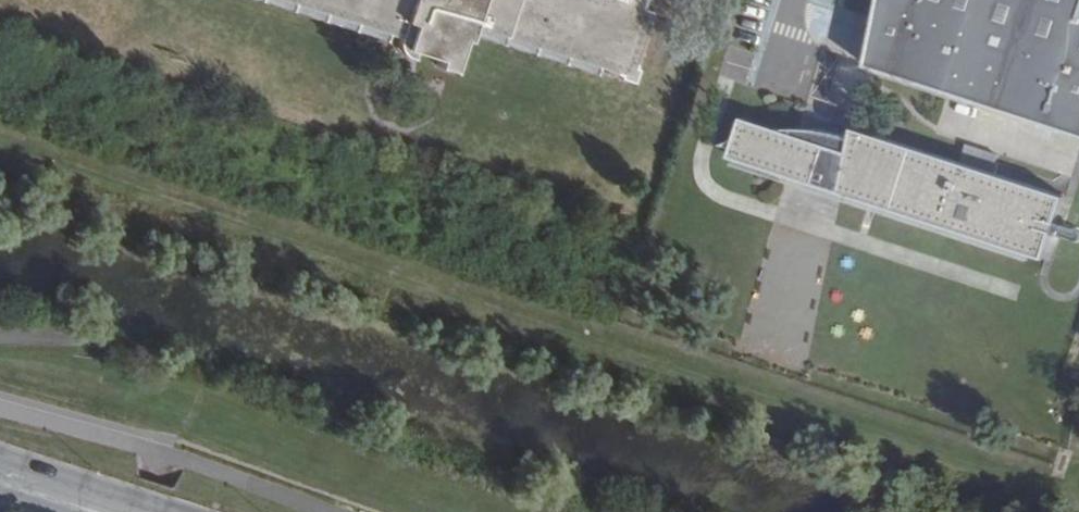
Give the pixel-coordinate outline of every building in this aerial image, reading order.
[(400,36),(397,46),(407,49),(407,46),(439,56),(439,64),(451,68),(459,36),(467,39),(471,26),(618,72),(618,76),(631,78),(650,13),(639,9),(641,0),(287,0),(400,36)] [(1078,130),(1078,0),(885,0),(873,62),(1078,130)] [(1045,255),(1066,192),(861,126),(856,153),(743,115),(730,152),(1045,255)]
